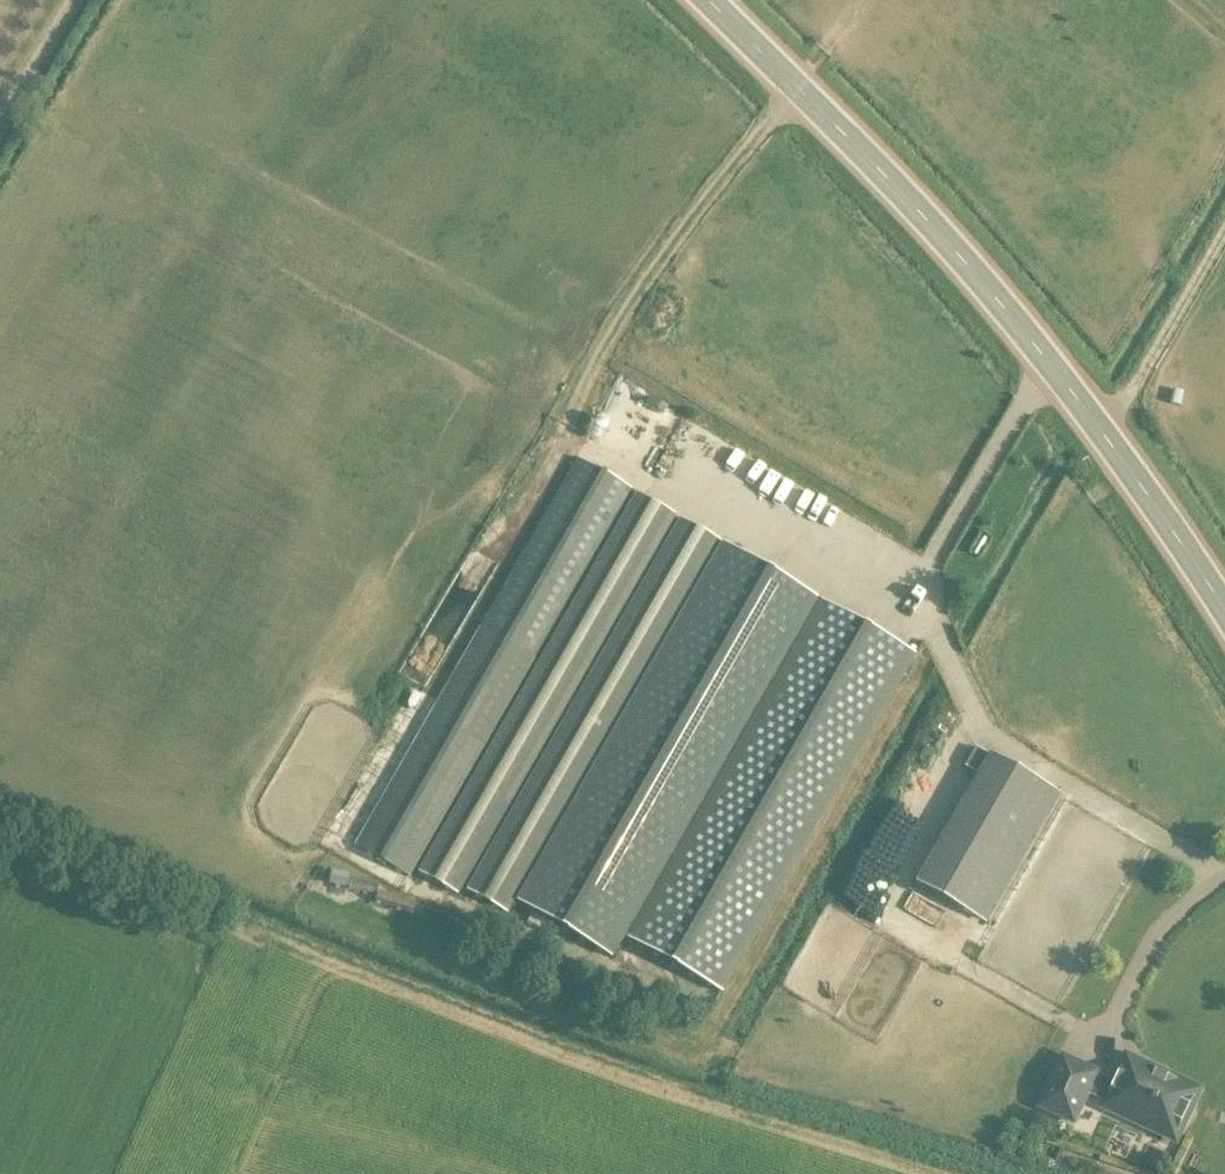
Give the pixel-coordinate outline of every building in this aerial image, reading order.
[(629,487),(578,458),(357,844),(407,873),(629,487)] [(674,513),(638,493),(421,872),(457,892),(674,513)] [(717,538),(681,517),(468,888),(504,908),(717,538)] [(615,956),(626,936),(820,598),(721,541),(515,899),(615,956)] [(913,652),(820,598),(626,936),(719,990),(913,652)] [(988,754),(915,883),(978,919),(1051,791),(988,754)] [(1168,1072),(1129,1054),(1115,1084),(1098,1075),(1099,1072),(1064,1056),(1040,1106),(1076,1123),(1090,1093),(1107,1101),(1105,1106),(1175,1139),(1182,1126),(1187,1123),(1190,1119),(1193,1114),(1193,1109),(1192,1103),(1198,1090),(1167,1075),(1168,1072)]
